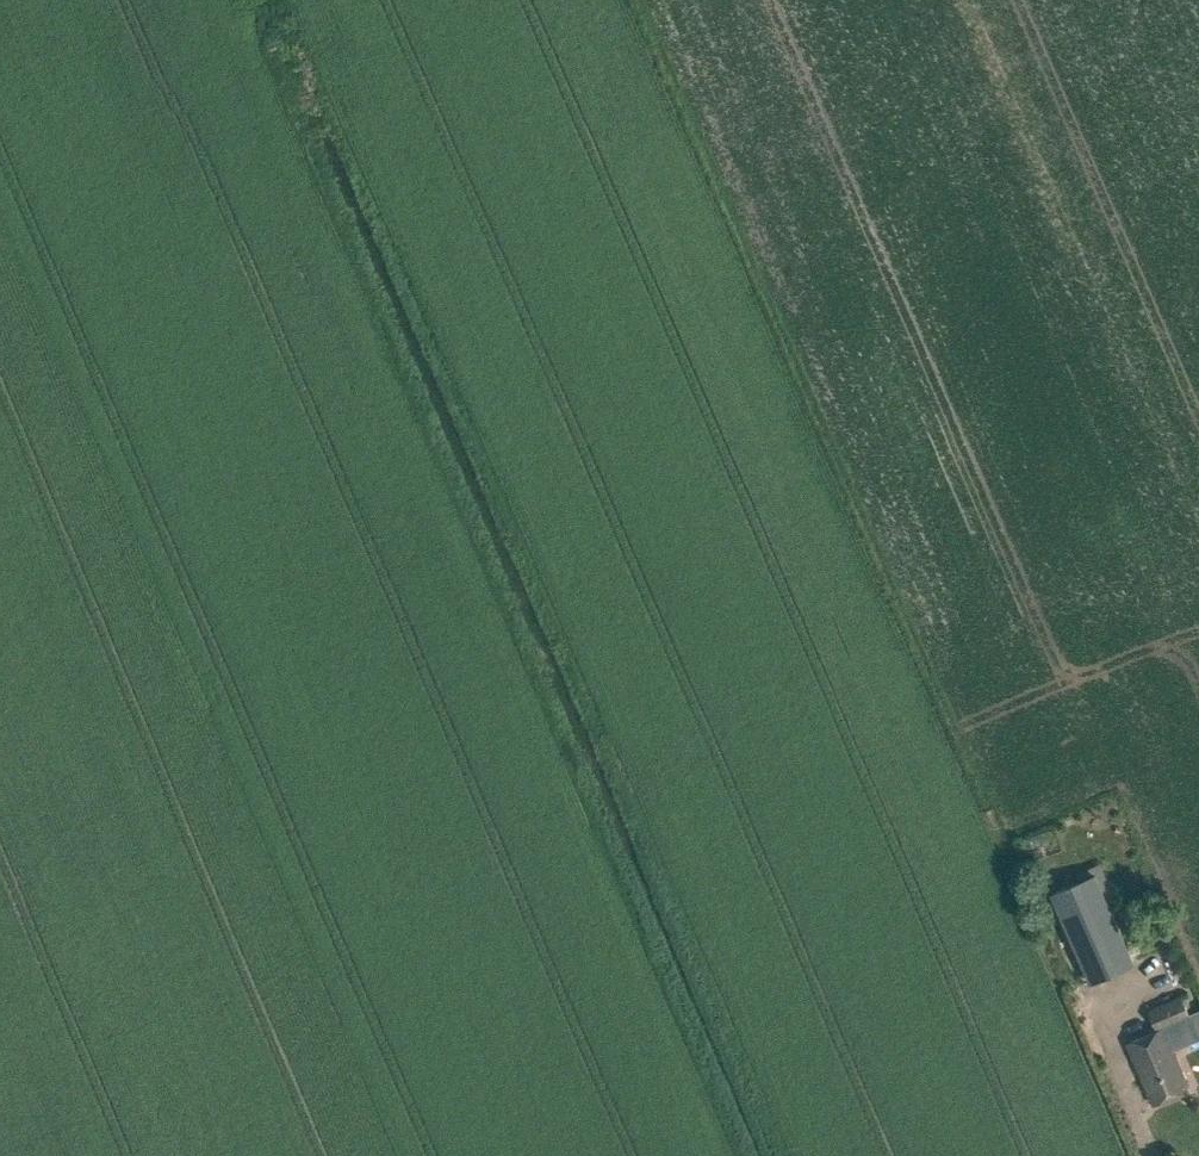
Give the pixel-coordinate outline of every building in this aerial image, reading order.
[(1050,891),(1090,983),(1138,962),(1097,870),(1050,891)] [(1147,1007),(1157,1029),(1192,1014),(1182,992),(1147,1007)] [(1128,1042),(1154,1103),(1184,1091),(1180,1083),(1189,1079),(1166,1026),(1128,1042)]
